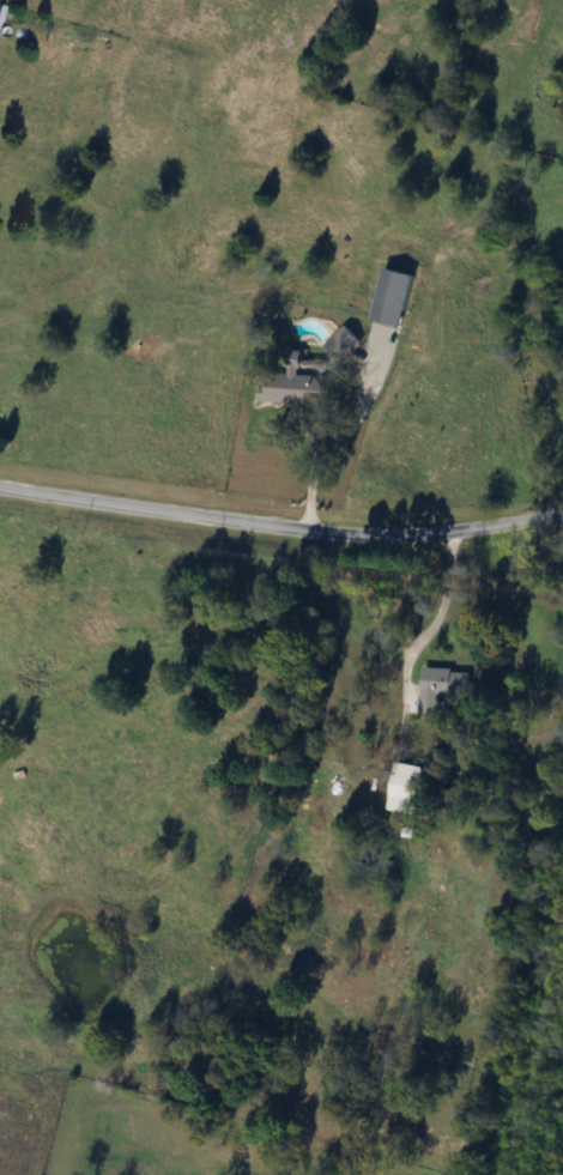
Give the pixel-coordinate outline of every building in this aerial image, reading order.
[(362,341),(346,326),(324,349),(339,364),(362,341)] [(281,374),(279,408),(325,410),(326,376),(281,374)] [(420,715),(441,717),(443,695),(469,697),(472,672),(424,667),(420,715)] [(425,766),(396,763),(390,811),(419,815),(425,766)]
